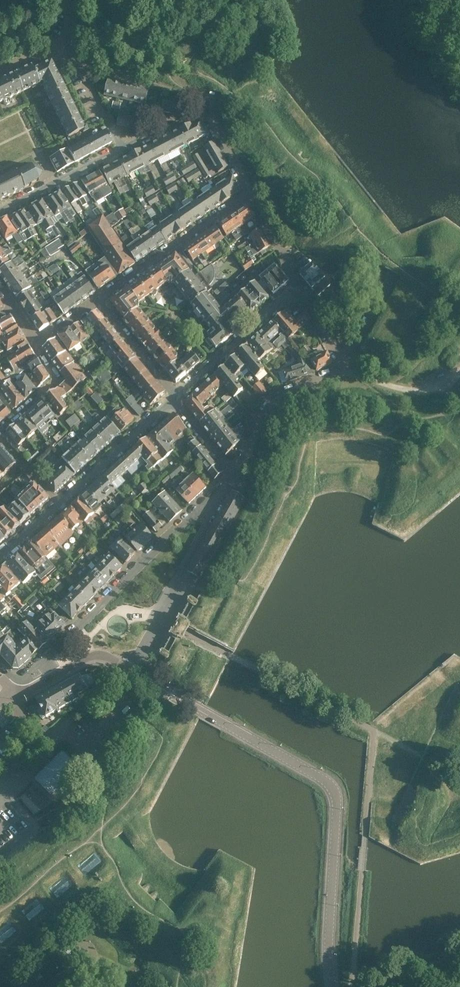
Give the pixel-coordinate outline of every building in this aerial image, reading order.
[(106,32),(110,12),(113,12),(109,35),(114,35),(115,28),(122,29),(125,11),(112,8),(112,6),(125,8),(126,0),(83,0),(78,33),(94,36),(95,30),(106,32)] [(43,86),(59,78),(58,78),(50,61),(32,70),(30,66),(13,74),(22,92),(41,83),(43,86)] [(22,92),(13,74),(0,81),(0,103),(3,101),(4,104),(7,105),(9,104),(10,101),(9,98),(22,92)] [(59,78),(43,86),(48,96),(64,88),(59,78)] [(118,98),(121,82),(108,79),(105,95),(118,98)] [(132,101),(135,85),(121,82),(118,98),(132,101)] [(135,85),(132,101),(145,104),(149,89),(135,85)] [(64,88),(48,96),(53,106),(69,98),(64,88)] [(69,98),(53,106),(58,116),(74,109),(69,98)] [(43,99),(34,106),(44,117),(52,111),(43,99)] [(162,109),(180,114),(183,105),(164,100),(162,109)] [(74,109),(58,116),(63,126),(79,118),(74,109)] [(139,129),(141,120),(119,115),(117,124),(139,129)] [(79,118),(63,126),(68,137),(82,131),(83,133),(87,131),(85,126),(83,127),(79,118)] [(191,124),(190,124),(198,139),(210,134),(201,119),(191,124)] [(190,124),(180,129),(188,144),(198,139),(190,124)] [(180,130),(171,134),(179,149),(188,144),(180,129),(180,130)] [(98,134),(96,130),(91,132),(94,137),(87,141),(93,152),(112,142),(105,131),(98,134)] [(171,134),(161,139),(169,154),(172,160),(181,155),(179,149),(171,134)] [(159,159),(161,158),(169,154),(161,139),(151,144),(159,159)] [(87,141),(70,149),(69,150),(75,162),(93,152),(87,141)] [(215,141),(213,143),(204,148),(211,160),(222,154),(215,141)] [(151,144),(141,149),(149,164),(159,159),(151,144)] [(75,162),(69,150),(68,148),(65,150),(50,158),(50,160),(57,172),(75,162)] [(149,164),(141,149),(141,150),(140,149),(131,154),(139,170),(149,164)] [(198,153),(193,156),(206,178),(211,175),(212,176),(217,173),(215,170),(210,173),(205,165),(207,164),(206,162),(204,164),(198,153)] [(130,155),(120,160),(128,175),(139,170),(131,154),(130,155)] [(229,166),(222,154),(211,160),(218,172),(229,166)] [(111,165),(125,192),(125,193),(129,191),(127,186),(123,178),(128,175),(120,160),(111,165)] [(187,165),(190,171),(197,167),(194,161),(187,165)] [(31,165),(31,164),(30,164),(30,165),(24,168),(23,167),(22,168),(22,169),(16,172),(0,179),(0,200),(24,189),(24,188),(30,184),(31,186),(32,185),(31,183),(37,180),(38,181),(39,179),(38,179),(40,174),(42,173),(41,172),(40,173),(37,168),(38,166),(37,166),(36,167),(31,165)] [(120,195),(125,192),(111,165),(102,170),(110,185),(114,183),(120,195)] [(184,175),(190,171),(187,165),(180,170),(184,175)] [(191,173),(195,179),(202,175),(198,169),(191,173)] [(100,171),(91,175),(99,190),(104,197),(112,192),(100,171)] [(188,183),(195,179),(191,173),(184,177),(188,183)] [(168,177),(171,183),(177,180),(173,174),(168,177)] [(100,200),(104,197),(99,190),(91,175),(82,180),(92,199),(93,198),(96,202),(100,200)] [(224,181),(234,195),(241,190),(233,175),(224,181)] [(166,186),(171,183),(168,177),(162,180),(166,186)] [(224,203),(234,195),(224,181),(213,188),(224,203)] [(70,186),(79,200),(82,206),(87,204),(83,197),(87,195),(78,183),(70,186)] [(76,201),(79,200),(70,186),(62,190),(76,210),(78,213),(82,211),(79,205),(78,206),(76,201)] [(222,204),(224,203),(213,188),(204,195),(213,209),(222,203),(222,204)] [(64,212),(70,221),(71,220),(74,219),(73,217),(76,214),(72,208),(60,191),(53,195),(64,212)] [(151,197),(154,203),(159,201),(160,203),(166,199),(161,191),(151,197)] [(53,195),(44,200),(55,216),(56,218),(61,216),(66,223),(69,221),(70,223),(72,222),(71,221),(70,221),(64,212),(53,195)] [(138,197),(143,207),(147,205),(144,200),(141,195),(138,197)] [(204,215),(213,209),(204,195),(194,201),(204,215)] [(191,196),(182,202),(185,207),(195,221),(204,215),(194,201),(191,196)] [(53,225),(58,221),(55,216),(44,200),(37,203),(35,204),(46,221),(50,228),(51,228),(53,231),(56,237),(60,235),(53,225)] [(49,233),(53,231),(51,228),(50,228),(46,221),(35,204),(26,208),(37,225),(42,223),(46,230),(47,232),(49,232),(49,233)] [(243,224),(247,222),(255,216),(250,206),(247,205),(236,213),(243,224)] [(124,210),(127,214),(134,210),(132,206),(124,210)] [(185,228),(195,221),(185,207),(176,214),(185,228)] [(29,230),(32,237),(37,235),(33,228),(37,225),(26,208),(17,213),(29,230)] [(98,218),(102,215),(98,208),(93,211),(98,218)] [(127,214),(124,210),(123,208),(114,214),(120,222),(129,216),(127,214)] [(24,241),(28,240),(32,237),(29,230),(17,213),(8,217),(19,234),(23,240),(24,241)] [(239,227),(243,224),(236,213),(228,219),(240,237),(244,235),(239,227)] [(185,228),(176,214),(166,220),(177,235),(185,228)] [(87,225),(86,226),(106,256),(106,257),(118,274),(119,274),(135,263),(133,261),(113,231),(110,227),(111,227),(106,220),(102,215),(98,218),(93,221),(87,225)] [(0,221),(0,231),(6,239),(13,235),(18,244),(21,249),(24,247),(27,246),(25,243),(24,241),(23,240),(19,234),(8,217),(0,221)] [(110,218),(106,220),(111,227),(116,224),(111,217),(110,218)] [(125,235),(121,239),(136,262),(150,252),(133,229),(127,219),(123,222),(136,241),(131,244),(125,235)] [(177,235),(166,220),(157,226),(152,219),(152,220),(153,221),(166,241),(175,235),(176,235),(177,235)] [(236,240),(240,237),(228,219),(219,224),(227,236),(231,233),(236,240)] [(153,221),(144,227),(148,232),(158,247),(166,241),(153,221)] [(138,226),(133,229),(150,252),(158,247),(148,232),(144,235),(138,226)] [(224,240),(216,229),(215,227),(207,232),(216,245),(219,243),(224,250),(227,254),(232,251),(224,239),(224,240)] [(86,228),(79,232),(82,237),(88,232),(86,228)] [(245,249),(266,238),(262,228),(249,235),(251,240),(238,246),(240,251),(245,249)] [(206,261),(210,258),(206,252),(216,245),(207,232),(193,242),(206,261)] [(266,238),(245,249),(247,253),(252,251),(254,255),(260,252),(263,257),(271,252),(269,248),(271,247),(266,238)] [(45,248),(50,255),(51,257),(60,251),(59,249),(64,245),(60,239),(45,248)] [(41,249),(45,246),(48,244),(45,240),(38,245),(41,249)] [(202,264),(206,261),(193,242),(185,248),(193,261),(198,257),(202,264)] [(82,247),(79,243),(74,247),(72,244),(69,246),(71,249),(69,250),(72,254),(82,247)] [(9,248),(7,244),(1,248),(0,246),(0,255),(9,248)] [(0,255),(0,267),(9,261),(7,256),(13,252),(15,251),(13,249),(11,251),(9,248),(0,255)] [(45,258),(50,255),(45,248),(40,251),(45,258)] [(221,258),(227,254),(224,250),(219,254),(221,258)] [(192,307),(207,294),(211,290),(208,287),(210,284),(211,282),(212,281),(213,278),(213,275),(213,273),(213,271),(213,269),(212,267),(212,265),(212,264),(199,273),(193,266),(183,251),(177,256),(176,254),(159,266),(170,283),(172,282),(192,307)] [(18,257),(0,270),(0,275),(2,278),(23,263),(23,264),(25,262),(23,261),(22,262),(18,257)] [(95,262),(94,264),(107,283),(115,277),(115,276),(118,274),(106,257),(103,259),(96,263),(95,262)] [(250,258),(242,265),(246,270),(254,264),(250,258)] [(23,264),(23,263),(2,278),(7,284),(29,268),(25,262),(23,264)] [(50,276),(60,269),(56,263),(46,270),(50,276)] [(313,263),(302,273),(300,274),(318,295),(331,284),(313,263)] [(98,288),(107,283),(94,264),(92,265),(93,266),(85,271),(89,275),(98,288)] [(275,264),(267,270),(281,287),(289,281),(283,274),(277,267),(275,264)] [(149,273),(159,287),(166,281),(168,282),(170,283),(159,266),(149,273)] [(29,268),(7,284),(12,291),(32,277),(30,274),(32,273),(29,268)] [(339,268),(330,275),(335,281),(344,273),(339,268)] [(39,272),(44,279),(48,276),(43,269),(39,272)] [(89,296),(72,272),(70,269),(67,272),(72,278),(68,281),(82,301),(89,296)] [(262,280),(256,284),(263,292),(268,288),(272,292),(274,294),(281,287),(267,270),(260,277),(262,279),(261,279),(262,280)] [(72,272),(89,296),(95,292),(81,272),(78,275),(73,271),(72,272)] [(139,280),(149,294),(151,295),(153,295),(155,294),(156,291),(155,289),(159,287),(149,273),(139,280)] [(32,277),(12,291),(16,297),(18,296),(38,282),(36,279),(35,280),(32,277)] [(251,278),(242,285),(246,290),(259,305),(268,298),(263,292),(256,284),(255,282),(251,278)] [(149,294),(139,280),(129,286),(139,301),(149,294)] [(59,287),(56,289),(70,309),(76,305),(62,285),(59,281),(56,283),(59,287)] [(76,305),(82,301),(68,281),(62,285),(76,305)] [(216,290),(219,293),(227,286),(225,283),(216,290)] [(242,285),(233,293),(237,298),(238,298),(246,308),(247,309),(251,313),(259,305),(246,290),(242,285)] [(137,302),(139,301),(129,286),(110,300),(124,318),(137,307),(136,307),(133,304),(134,303),(138,303),(137,302)] [(24,309),(37,300),(33,294),(36,292),(33,288),(30,290),(17,299),(24,309)] [(49,288),(47,290),(62,312),(64,314),(70,309),(56,289),(52,292),(49,288)] [(233,293),(220,304),(225,310),(233,319),(246,308),(238,298),(237,298),(233,293)] [(212,331),(207,335),(210,337),(205,341),(211,348),(213,346),(216,349),(233,334),(225,325),(233,319),(225,310),(222,312),(207,294),(192,307),(212,331)] [(41,312),(44,310),(37,300),(24,309),(32,319),(41,313),(41,312)] [(129,327),(143,315),(137,307),(124,318),(122,319),(129,327)] [(41,313),(32,319),(40,331),(57,319),(49,309),(45,312),(44,310),(41,312),(41,313)] [(87,316),(81,321),(83,325),(85,323),(86,324),(90,321),(94,327),(104,319),(97,310),(87,317),(87,316)] [(274,320),(284,332),(289,338),(310,320),(306,311),(295,321),(286,310),(274,320)] [(8,336),(5,331),(16,324),(10,315),(0,320),(0,330),(5,338),(8,336)] [(135,335),(150,323),(143,315),(129,327),(135,335)] [(96,342),(102,337),(112,329),(104,319),(94,327),(99,333),(97,335),(93,339),(96,342)] [(275,340),(284,332),(274,320),(265,328),(275,340)] [(81,344),(85,341),(90,337),(79,323),(70,329),(81,344)] [(142,343),(157,331),(150,323),(135,335),(142,343)] [(8,336),(19,329),(16,324),(5,331),(8,336)] [(266,347),(275,340),(265,328),(257,336),(266,347)] [(5,338),(1,340),(3,343),(2,343),(8,351),(9,351),(11,353),(16,350),(14,348),(17,346),(26,340),(19,329),(8,336),(5,338)] [(69,352),(81,344),(70,329),(59,336),(69,352)] [(109,347),(120,338),(112,329),(102,337),(107,343),(99,349),(101,353),(109,347)] [(151,354),(166,342),(157,331),(142,343),(151,354)] [(266,347),(257,336),(247,345),(260,361),(273,349),(274,351),(277,348),(278,349),(282,346),(285,349),(292,343),(289,339),(289,338),(284,332),(275,340),(266,347)] [(65,351),(57,340),(56,338),(43,348),(60,372),(74,361),(66,351),(65,351)] [(120,338),(109,347),(113,353),(111,355),(114,359),(128,348),(120,338)] [(26,370),(22,364),(36,356),(26,340),(17,346),(19,350),(7,358),(12,367),(14,370),(14,374),(12,374),(6,378),(0,371),(0,388),(0,389),(11,380),(13,378),(15,377),(26,370)] [(158,362),(172,350),(166,342),(151,354),(158,362)] [(258,362),(260,361),(247,345),(237,354),(246,366),(256,378),(265,370),(258,362)] [(308,347),(303,351),(308,359),(313,356),(308,347)] [(114,359),(111,361),(114,365),(120,361),(124,367),(122,369),(136,357),(128,348),(114,359)] [(164,370),(165,369),(179,358),(172,350),(158,362),(164,370)] [(284,370),(279,371),(282,382),(287,381),(315,372),(314,371),(311,367),(307,362),(308,361),(300,352),(299,350),(296,353),(295,354),(298,365),(283,370),(284,370)] [(327,352),(325,353),(311,360),(316,369),(317,371),(333,363),(327,352)] [(459,364),(459,353),(459,352),(445,362),(451,370),(459,364)] [(178,366),(186,375),(200,362),(192,353),(188,356),(182,362),(178,366)] [(226,364),(225,365),(238,380),(238,381),(250,370),(246,366),(237,354),(235,356),(226,364)] [(36,356),(22,364),(26,370),(29,374),(42,366),(35,356),(36,356)] [(158,384),(147,371),(136,357),(122,369),(121,370),(123,372),(125,371),(145,395),(158,384)] [(179,358),(165,369),(176,383),(186,375),(178,366),(182,362),(179,358)] [(74,361),(60,372),(61,373),(66,380),(46,397),(61,414),(69,408),(61,397),(67,393),(87,377),(74,361)] [(223,367),(215,374),(224,385),(223,386),(234,398),(238,402),(239,404),(242,402),(237,396),(243,390),(237,382),(238,380),(225,365),(223,367)] [(29,374),(27,376),(37,389),(50,377),(43,367),(42,366),(29,374)] [(99,372),(107,381),(112,378),(105,368),(104,370),(103,369),(99,372)] [(97,377),(96,375),(92,370),(86,375),(91,382),(97,377)] [(104,385),(107,381),(99,372),(96,375),(97,377),(104,385)] [(202,386),(211,398),(215,403),(218,400),(214,395),(223,386),(224,385),(215,374),(202,386)] [(37,389),(30,381),(25,375),(16,382),(13,378),(11,380),(15,385),(26,399),(37,389)] [(16,408),(26,399),(15,385),(11,380),(0,389),(3,393),(5,394),(12,404),(16,408)] [(267,392),(266,390),(259,382),(253,387),(261,397),(267,392)] [(145,395),(143,397),(150,405),(165,392),(158,384),(145,395)] [(202,406),(211,398),(202,386),(193,394),(202,406)] [(97,393),(92,397),(100,405),(104,401),(97,393)] [(228,393),(222,398),(225,403),(232,398),(228,393)] [(204,408),(202,406),(193,394),(184,402),(200,422),(217,409),(217,408),(216,408),(211,404),(204,409),(204,408)] [(48,424),(51,421),(56,417),(43,400),(34,408),(48,424)] [(2,421),(10,413),(0,401),(0,419),(2,421)] [(144,411),(143,410),(136,403),(131,407),(139,416),(144,411)] [(231,408),(230,406),(229,405),(220,413),(217,409),(200,422),(207,431),(238,406),(236,404),(231,408)] [(234,413),(240,408),(238,406),(207,431),(213,438),(230,425),(227,421),(235,415),(234,413)] [(46,431),(49,429),(50,427),(48,424),(34,408),(26,415),(38,429),(42,434),(46,431)] [(113,414),(109,417),(112,420),(111,420),(120,430),(122,432),(136,419),(134,418),(128,411),(124,415),(121,411),(115,417),(113,414)] [(103,421),(98,416),(95,412),(92,415),(95,419),(113,440),(121,433),(107,418),(103,421)] [(147,439),(164,459),(173,451),(169,446),(188,430),(175,413),(147,439)] [(73,428),(74,426),(77,424),(81,420),(76,414),(66,422),(72,429),(73,428)] [(27,439),(38,429),(26,415),(15,425),(27,439)] [(105,447),(111,442),(113,440),(95,419),(91,423),(96,428),(92,431),(105,447)] [(82,430),(77,424),(74,426),(98,453),(105,447),(92,431),(88,434),(83,429),(82,430)] [(19,446),(27,439),(15,425),(6,432),(7,432),(3,435),(16,450),(20,447),(19,446)] [(219,446),(242,428),(239,425),(233,429),(230,425),(213,438),(219,446)] [(91,460),(93,458),(98,453),(74,426),(73,428),(77,434),(76,435),(81,441),(77,445),(91,460)] [(237,433),(242,429),(242,428),(219,446),(226,455),(241,441),(242,439),(237,433)] [(188,446),(195,440),(192,436),(185,441),(188,446)] [(161,462),(164,459),(147,439),(137,448),(145,458),(143,459),(145,462),(146,463),(148,466),(146,468),(149,472),(158,465),(160,468),(164,465),(161,462)] [(195,440),(188,446),(193,452),(193,453),(215,480),(222,472),(196,440),(195,440)] [(48,450),(52,446),(48,442),(44,446),(48,450)] [(65,446),(83,467),(91,460),(77,445),(73,448),(68,442),(65,446)] [(3,477),(13,468),(15,466),(17,464),(7,454),(6,452),(5,451),(2,447),(0,445),(0,479),(3,477)] [(62,458),(75,474),(83,467),(65,446),(61,449),(66,455),(62,458)] [(146,463),(145,462),(143,459),(145,458),(137,448),(120,462),(128,471),(134,466),(138,471),(146,463)] [(31,455),(35,459),(41,455),(37,450),(31,455)] [(30,464),(35,459),(31,455),(26,459),(30,464)] [(55,492),(75,474),(62,458),(51,468),(56,473),(46,482),(55,492)] [(36,461),(32,465),(36,470),(40,466),(36,461)] [(122,477),(128,471),(120,462),(105,476),(117,490),(126,482),(122,477)] [(173,469),(178,474),(184,470),(179,465),(173,469)] [(172,479),(178,474),(173,469),(168,474),(172,479)] [(206,488),(205,486),(193,474),(189,477),(188,476),(183,481),(198,496),(206,488)] [(116,490),(117,490),(105,476),(97,484),(109,497),(113,494),(115,497),(119,493),(116,490)] [(181,478),(172,486),(189,504),(198,496),(183,481),(181,478)] [(49,498),(40,488),(39,489),(32,481),(14,497),(16,500),(7,509),(5,507),(0,512),(0,543),(49,498)] [(97,484),(89,491),(101,504),(105,501),(107,504),(111,500),(109,497),(97,484)] [(89,491),(81,498),(93,511),(97,508),(100,510),(103,507),(101,504),(89,491)] [(170,521),(182,511),(165,492),(153,503),(170,521)] [(233,492),(188,571),(200,577),(244,498),(233,492)] [(88,524),(97,516),(93,512),(93,511),(81,498),(72,506),(84,521),(85,522),(86,521),(88,524)] [(118,508),(122,512),(129,505),(126,501),(124,502),(124,503),(118,508)] [(84,527),(82,525),(81,524),(84,521),(72,506),(61,517),(73,531),(77,527),(79,528),(81,530),(84,527)] [(120,516),(123,520),(128,515),(130,517),(134,513),(129,508),(120,516)] [(156,531),(159,528),(162,526),(157,521),(149,512),(143,517),(156,531)] [(110,518),(105,513),(100,517),(104,522),(110,518)] [(73,531),(61,517),(46,530),(61,547),(75,533),(73,531)] [(131,528),(145,544),(153,537),(141,524),(137,528),(134,524),(131,528)] [(137,551),(145,544),(131,528),(124,534),(124,535),(123,536),(137,551)] [(60,547),(61,547),(46,530),(32,542),(46,557),(59,546),(60,547)] [(120,538),(111,548),(113,551),(114,550),(125,561),(126,562),(126,563),(135,553),(134,552),(123,541),(120,538)] [(85,540),(82,543),(88,549),(93,544),(90,540),(87,542),(85,540)] [(55,568),(46,557),(32,542),(25,548),(48,574),(55,568)] [(41,580),(46,576),(48,574),(25,548),(18,554),(30,568),(41,580)] [(88,551),(93,556),(97,553),(92,548),(88,551)] [(90,560),(93,556),(88,551),(85,555),(90,560)] [(29,569),(30,568),(18,554),(6,565),(21,583),(23,585),(34,575),(29,569)] [(122,567),(121,566),(109,554),(104,559),(103,558),(99,562),(114,576),(122,567)] [(97,567),(92,571),(105,584),(114,576),(99,562),(96,566),(97,567)] [(21,583),(6,565),(0,571),(0,588),(7,596),(21,583)] [(105,584),(92,571),(88,567),(79,576),(83,579),(97,593),(105,584)] [(74,577),(77,573),(72,569),(69,572),(74,577)] [(40,582),(43,586),(49,580),(48,578),(46,576),(41,580),(40,582)] [(80,583),(76,588),(89,601),(97,593),(83,579),(79,583),(80,583)] [(61,591),(56,586),(53,589),(63,599),(62,600),(63,601),(59,606),(72,619),(81,610),(66,596),(61,591)] [(89,601),(76,588),(71,593),(70,592),(66,596),(81,610),(89,601)] [(47,610),(40,616),(56,634),(57,633),(59,633),(62,631),(62,629),(66,625),(49,607),(51,605),(46,600),(42,604),(44,607),(47,610)] [(56,634),(40,616),(30,625),(46,643),(50,639),(52,639),(55,637),(55,635),(56,634)] [(21,627),(27,622),(24,619),(18,624),(21,627)] [(27,622),(21,627),(18,630),(25,637),(27,635),(40,649),(46,643),(30,625),(27,622)] [(7,627),(12,631),(16,627),(12,623),(7,627)] [(11,633),(13,632),(12,631),(7,627),(2,631),(0,629),(0,644),(11,633)] [(12,635),(11,633),(0,644),(0,654),(4,658),(16,648),(15,645),(14,644),(17,640),(12,635)] [(30,659),(40,649),(27,635),(25,637),(22,640),(22,641),(20,643),(20,644),(19,646),(19,647),(30,659)] [(20,643),(17,640),(14,644),(15,645),(16,648),(4,658),(13,668),(19,669),(30,659),(19,647),(19,646),(20,644),(20,643)] [(81,676),(60,687),(69,705),(76,700),(86,695),(89,692),(88,690),(87,688),(89,687),(92,684),(93,681),(92,679),(90,676),(87,675),(84,676),(81,678),(81,676)] [(59,710),(69,705),(60,687),(37,700),(41,708),(37,711),(42,719),(57,711),(58,714),(61,712),(59,710)] [(448,724),(450,725),(451,723),(456,725),(458,722),(459,723),(459,697),(448,724)] [(89,764),(99,754),(100,753),(93,745),(87,751),(82,756),(84,758),(89,764)] [(62,753),(52,764),(36,780),(53,796),(79,769),(62,753)] [(31,951),(42,964),(37,968),(45,977),(46,979),(70,959),(62,948),(57,952),(44,936),(105,886),(107,887),(103,892),(117,903),(120,898),(155,929),(161,921),(151,912),(159,905),(137,883),(130,891),(113,879),(116,877),(103,861),(104,860),(96,851),(115,838),(116,837),(111,829),(89,843),(74,854),(70,849),(65,852),(50,834),(55,830),(52,826),(47,830),(46,829),(44,830),(45,830),(44,831),(45,831),(44,831),(44,832),(42,833),(41,834),(39,836),(38,836),(37,836),(36,837),(36,838),(29,845),(28,844),(27,845),(27,846),(20,852),(19,851),(18,853),(10,859),(9,860),(1,867),(1,866),(0,867),(0,976),(31,951)]
